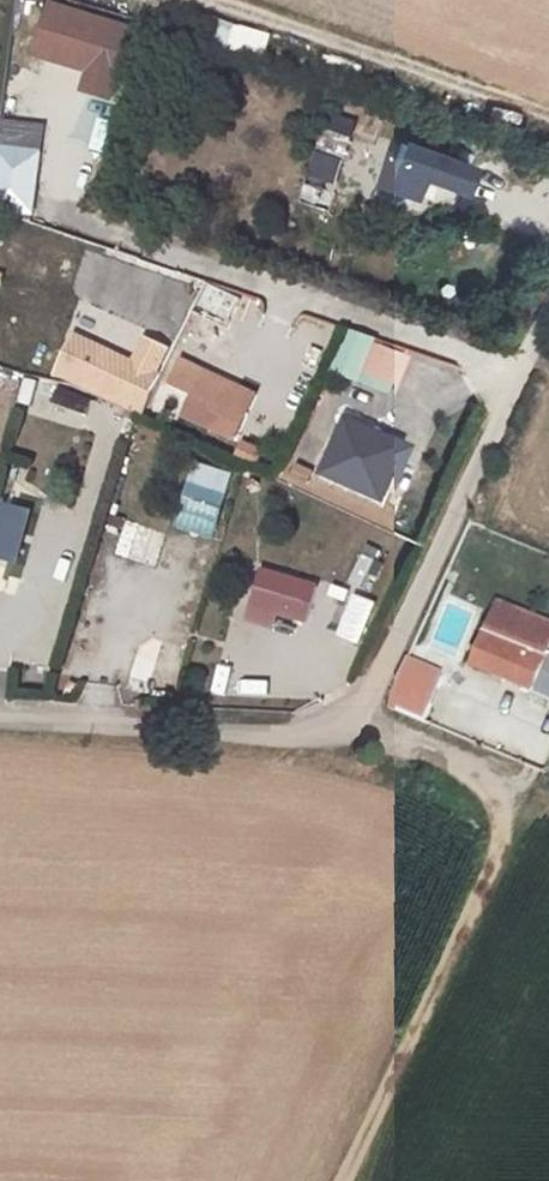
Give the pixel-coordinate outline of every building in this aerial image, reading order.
[(43,0),(21,0),(19,9),(30,11),(32,3),(42,5),(43,0)] [(40,13),(42,5),(32,3),(30,11),(40,13)] [(105,96),(126,28),(47,4),(31,53),(84,69),(78,88),(105,96)] [(313,148),(307,179),(339,185),(352,120),(330,115),(323,150),(313,148)] [(89,157),(102,160),(108,125),(95,122),(89,157)] [(31,215),(39,154),(0,148),(0,210),(31,215)] [(464,176),(402,152),(392,181),(455,204),(464,176)] [(305,181),(298,208),(330,216),(337,190),(305,181)] [(361,383),(377,345),(350,334),(334,372),(361,383)] [(138,407),(165,351),(144,340),(134,363),(83,339),(67,374),(138,407)] [(394,387),(405,358),(378,347),(366,375),(394,387)] [(234,437),(247,409),(230,402),(238,385),(204,370),(184,415),(234,437)] [(394,387),(366,375),(362,384),(390,395),(394,387)] [(247,409),(254,394),(238,385),(230,402),(247,409)] [(377,500),(392,467),(364,455),(370,441),(373,435),(346,423),(322,474),(347,486),(342,497),(360,505),(365,495),(377,500)] [(256,464),(263,451),(243,441),(237,455),(256,464)] [(392,467),(398,453),(370,441),(364,455),(392,467)] [(221,519),(235,476),(197,464),(183,507),(221,519)] [(304,480),(310,469),(298,464),(293,475),(304,480)] [(309,482),(314,471),(310,469),(304,480),(309,482)] [(14,566),(32,513),(1,502),(0,505),(0,562),(14,566)] [(215,537),(221,519),(183,507),(177,524),(215,537)] [(157,563),(163,529),(122,521),(115,555),(157,563)] [(310,621),(321,586),(307,582),(263,569),(253,604),(279,612),(310,621)] [(325,635),(362,645),(372,606),(335,597),(325,635)] [(494,599),(470,660),(529,684),(548,633),(548,620),(494,599)] [(275,626),(279,612),(253,604),(249,618),(275,626)] [(141,640),(132,671),(167,681),(177,650),(141,640)] [(386,712),(427,728),(447,675),(406,660),(386,712)] [(223,696),(249,694),(248,680),(223,681),(223,696)]
